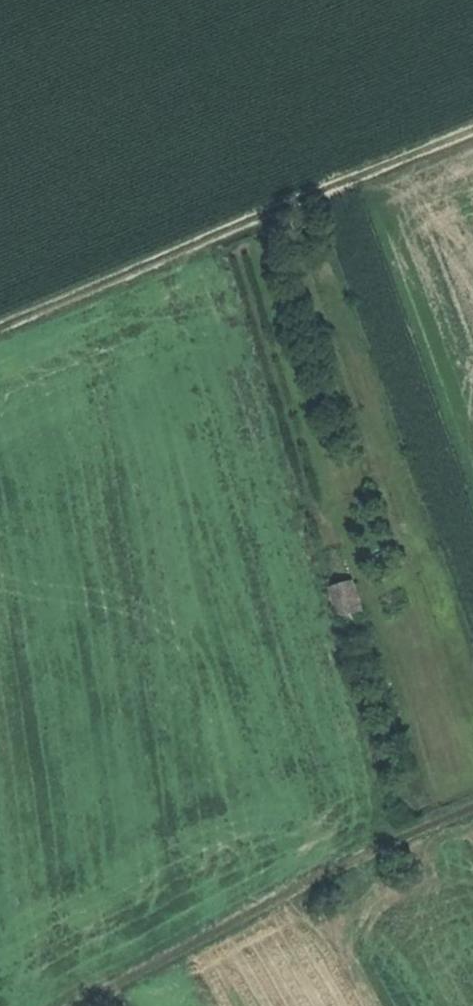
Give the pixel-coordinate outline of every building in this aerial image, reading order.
[(360,610),(351,580),(328,587),(338,617),(360,610)]
